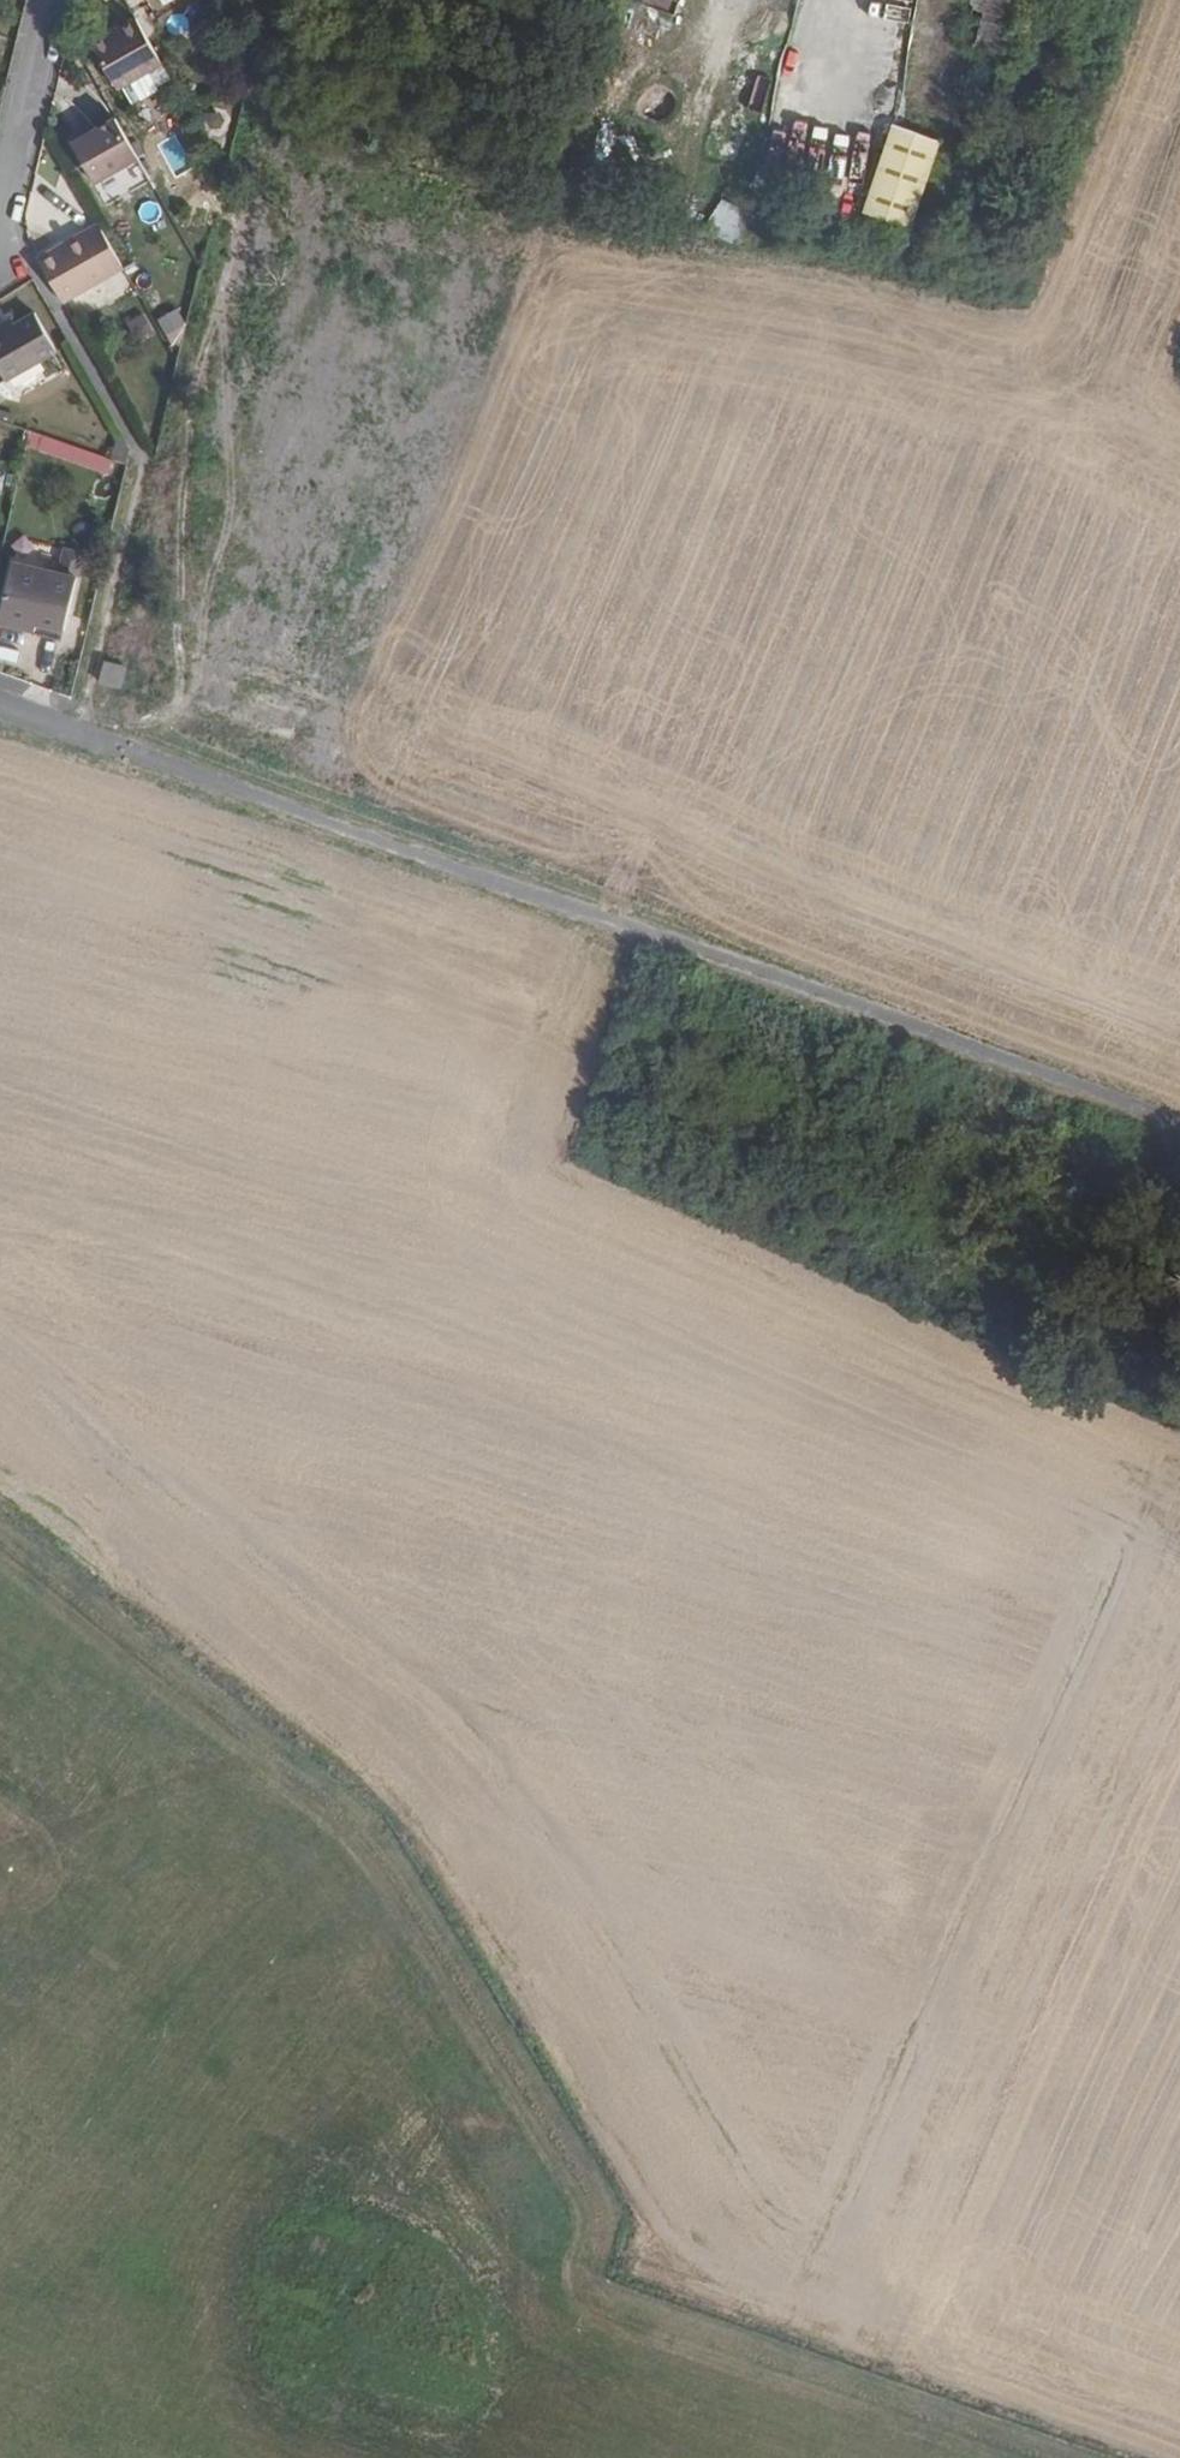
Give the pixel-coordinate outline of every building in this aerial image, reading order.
[(644,3),(672,8),(674,0),(644,0),(644,3)] [(117,88),(162,64),(135,19),(92,43),(117,88)] [(148,72),(121,86),(131,105),(158,90),(148,72)] [(87,184),(136,157),(111,111),(84,129),(78,119),(59,133),(87,184)] [(888,124),(859,214),(909,231),(938,141),(888,124)] [(191,189),(188,168),(164,171),(166,192),(191,189)] [(734,246),(751,215),(718,196),(701,227),(734,246)] [(63,302),(123,268),(97,220),(42,252),(38,257),(63,302)] [(35,316),(3,335),(0,331),(0,372),(6,384),(56,356),(35,316)] [(105,474),(110,458),(29,432),(24,448),(105,474)] [(62,579),(64,559),(18,551),(1,624),(43,635),(46,629),(62,631),(74,582),(62,579)] [(95,686),(121,693),(128,665),(103,656),(95,686)]
